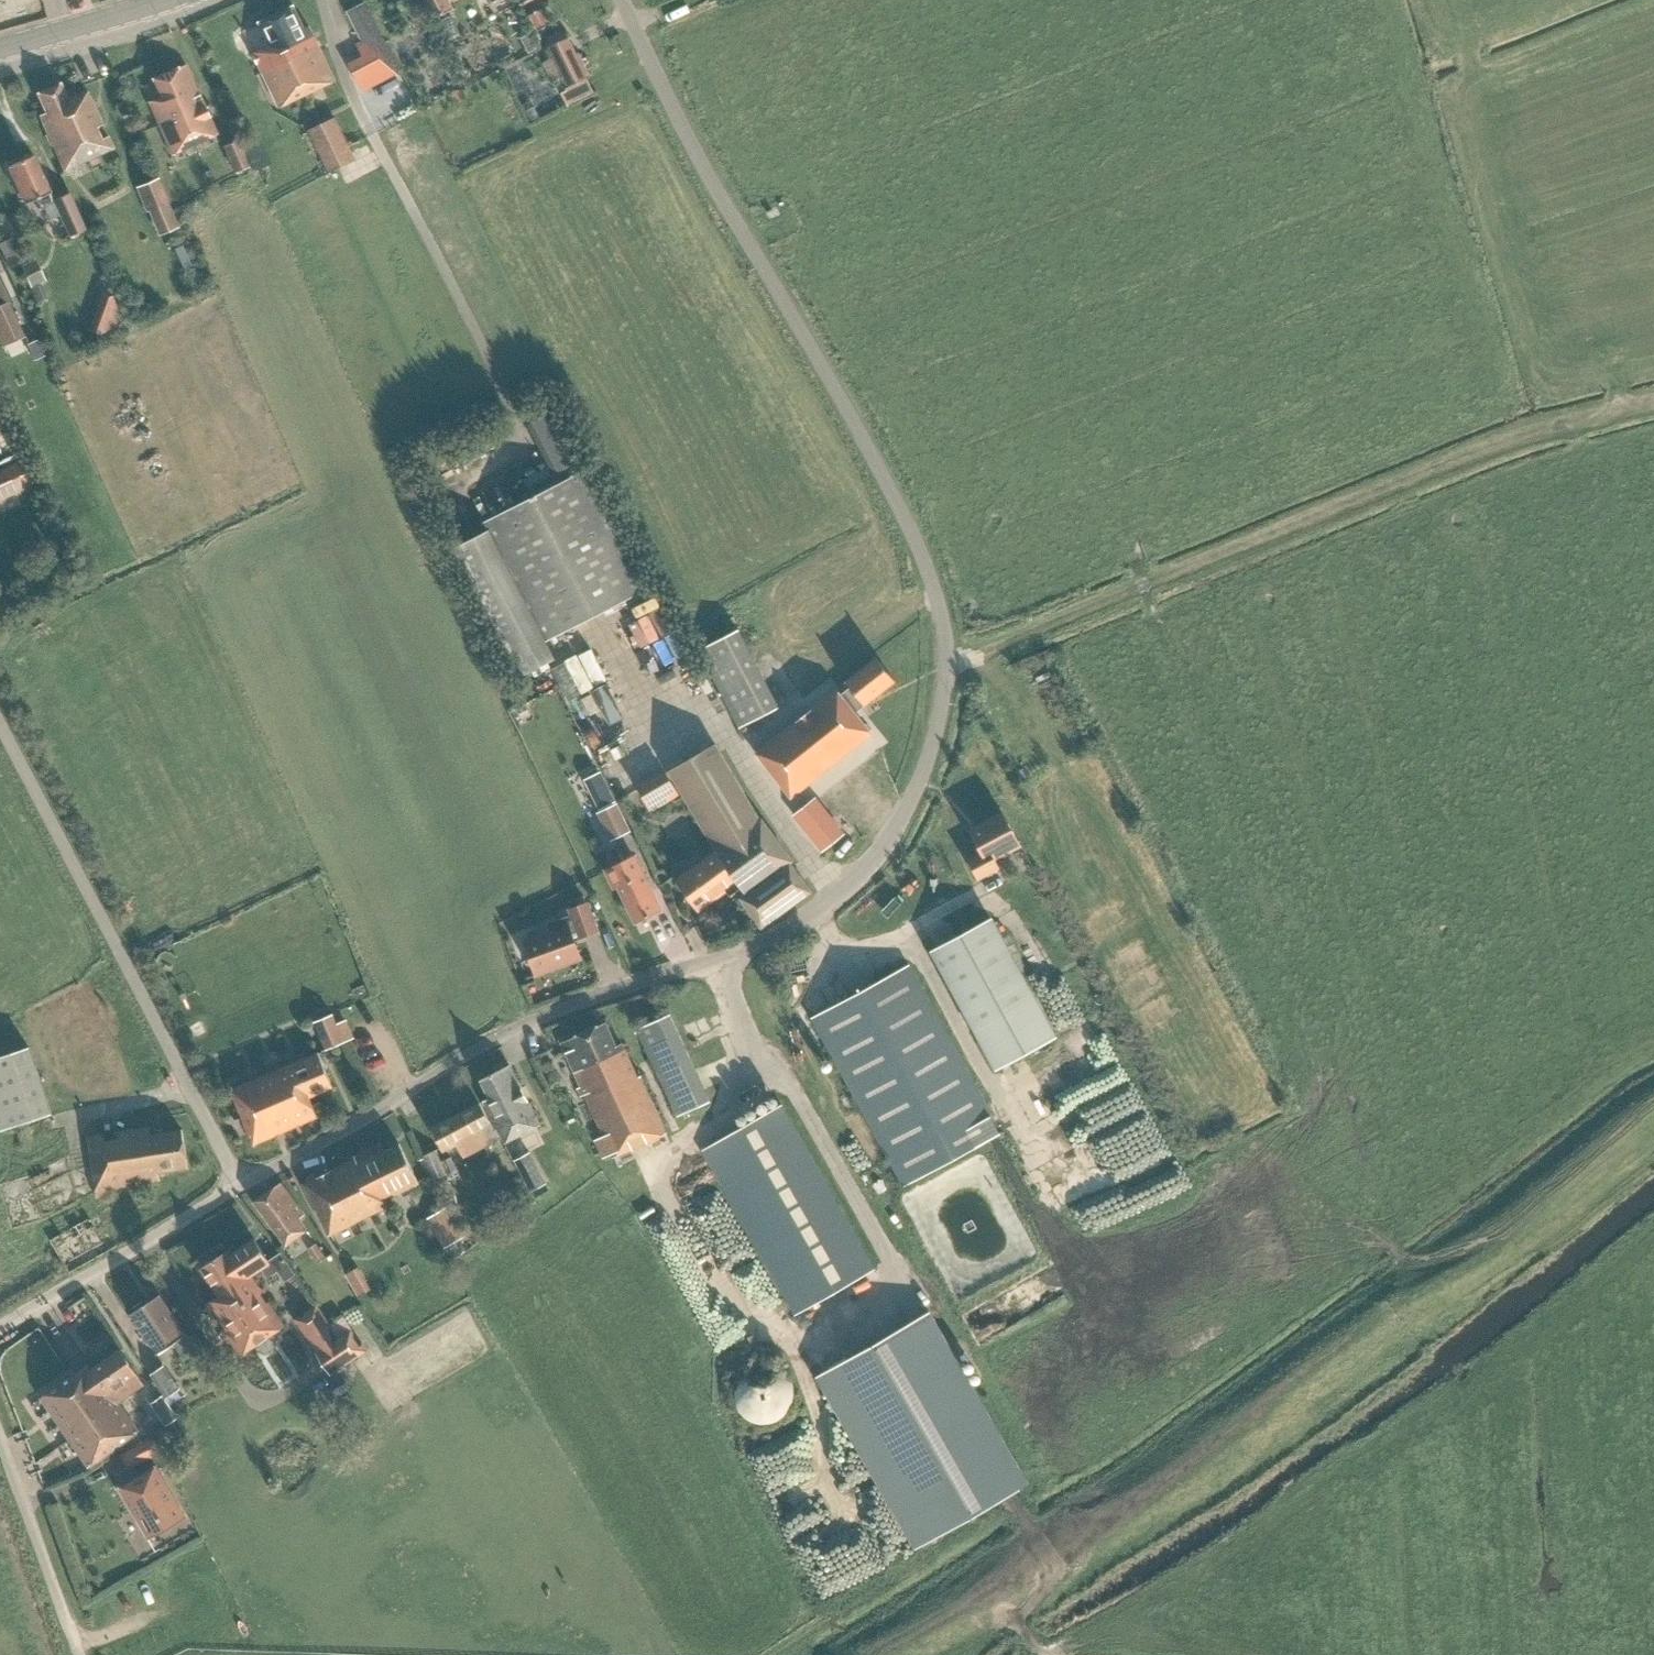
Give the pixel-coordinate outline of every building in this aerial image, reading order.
[(444,0),(421,0),(430,19),(449,10),(444,0)] [(493,2),(498,11),(516,2),(514,0),(497,0),(493,2)] [(401,70),(366,3),(348,13),(369,55),(349,65),(362,90),(401,70)] [(295,7),(260,24),(271,46),(254,55),(260,68),(312,44),(305,30),(305,28),(295,7)] [(539,31),(549,26),(541,10),(537,12),(536,10),(534,11),(535,12),(531,15),(539,31)] [(312,44),(260,68),(279,108),(336,81),(309,26),(305,28),(305,30),(312,44)] [(568,88),(592,76),(580,52),(577,53),(573,46),(569,37),(550,47),(548,48),(568,88)] [(185,64),(152,79),(160,96),(148,102),(172,154),(217,133),(185,64)] [(102,125),(87,91),(68,99),(60,82),(37,93),(45,112),(39,115),(47,133),(46,134),(51,146),(53,145),(64,170),(113,148),(108,137),(102,139),(96,128),(102,125)] [(356,160),(335,117),(307,130),(328,173),(356,160)] [(242,142),(254,170),(266,165),(254,136),(242,142)] [(224,146),(236,172),(249,165),(238,140),(224,146)] [(53,199),(33,154),(8,166),(24,203),(35,198),(40,209),(43,207),(48,219),(59,214),(69,236),(76,233),(85,229),(69,192),(53,199)] [(170,202),(158,178),(138,188),(149,212),(170,202)] [(0,243),(0,247),(10,268),(24,262),(13,237),(0,243)] [(174,249),(179,259),(186,256),(181,245),(174,249)] [(33,260),(21,266),(30,286),(42,280),(33,260)] [(0,345),(19,336),(20,338),(24,336),(8,302),(11,300),(0,276),(0,344),(0,345)] [(89,334),(109,342),(123,307),(102,299),(89,334)] [(36,339),(26,343),(34,360),(44,355),(36,339)] [(551,472),(580,463),(560,402),(532,411),(551,472)] [(31,488),(20,463),(0,472),(0,502),(31,488)] [(482,524),(486,531),(453,548),(520,677),(554,659),(545,642),(644,590),(582,472),(482,524)] [(779,707),(739,629),(697,650),(738,728),(779,707)] [(842,693),(840,694),(855,713),(857,711),(861,708),(895,681),(876,658),(846,682),(850,687),(842,693)] [(836,690),(756,753),(791,797),(871,734),(855,713),(840,694),(836,690)] [(739,891),(739,892),(744,897),(742,900),(762,928),(812,891),(791,862),(793,861),(762,818),(760,820),(715,744),(669,772),(717,852),(713,855),(739,891)] [(636,785),(651,812),(680,795),(664,768),(636,785)] [(590,789),(600,809),(616,801),(613,794),(606,781),(590,789)] [(795,815),(822,850),(843,833),(815,799),(795,815)] [(630,830),(617,803),(597,813),(610,840),(630,830)] [(1020,844),(1003,812),(970,830),(982,853),(968,860),(978,878),(1001,866),(996,857),(1020,844)] [(632,855),(621,860),(603,869),(604,872),(610,885),(616,882),(635,922),(662,909),(642,869),(640,871),(632,855)] [(730,897),(739,891),(713,855),(677,880),(699,912),(727,893),(730,897)] [(537,974),(580,958),(576,945),(573,939),(597,930),(587,904),(570,910),(572,914),(548,923),(551,932),(525,942),(533,965),(537,974)] [(996,1068),(1055,1036),(991,919),(933,951),(996,1068)] [(908,965),(812,1017),(904,1185),(1000,1134),(908,965)] [(670,1013),(636,1028),(677,1116),(710,1101),(670,1013)] [(317,1023),(330,1051),(348,1043),(335,1015),(317,1023)] [(615,1042),(605,1022),(561,1042),(582,1086),(578,1088),(581,1096),(585,1094),(604,1136),(596,1140),(604,1158),(613,1154),(614,1157),(666,1133),(639,1074),(636,1074),(620,1040),(615,1042)] [(1,1131),(52,1114),(30,1047),(0,1057),(0,1127),(1,1131)] [(318,1053),(231,1090),(254,1144),(317,1117),(309,1097),(333,1087),(318,1053)] [(510,1064),(480,1079),(490,1098),(483,1101),(504,1143),(540,1125),(510,1064)] [(498,1140),(479,1103),(432,1127),(444,1148),(455,1143),(463,1158),(498,1140)] [(873,1270),(780,1105),(703,1149),(796,1314),(873,1270)] [(188,1168),(182,1129),(154,1134),(153,1128),(92,1137),(102,1198),(110,1197),(110,1187),(130,1184),(130,1186),(142,1185),(142,1182),(162,1179),(161,1172),(188,1168)] [(354,1159),(303,1184),(329,1234),(389,1204),(387,1201),(420,1185),(399,1144),(378,1154),(374,1146),(352,1156),(354,1159)] [(422,1156),(431,1174),(433,1179),(446,1173),(449,1180),(459,1175),(450,1156),(441,1161),(436,1149),(422,1156)] [(529,1152),(515,1160),(527,1183),(542,1176),(529,1152)] [(281,1182),(252,1201),(285,1251),(309,1235),(300,1224),(305,1219),(281,1182)] [(465,1235),(448,1206),(427,1218),(444,1248),(465,1235)] [(116,1246),(98,1214),(87,1220),(87,1218),(50,1238),(69,1271),(116,1246)] [(223,1329),(240,1355),(284,1327),(268,1302),(266,1304),(260,1294),(262,1293),(251,1276),(271,1264),(254,1239),(231,1254),(228,1250),(200,1268),(218,1296),(207,1304),(211,1311),(213,1309),(225,1328),(223,1329)] [(316,1243),(307,1249),(317,1264),(326,1258),(316,1243)] [(358,1263),(346,1269),(357,1293),(369,1287),(358,1263)] [(185,1334),(159,1295),(145,1304),(143,1301),(133,1308),(135,1311),(131,1313),(158,1353),(176,1341),(184,1353),(194,1346),(186,1333),(185,1334)] [(338,1337),(329,1323),(316,1303),(293,1319),(329,1374),(365,1351),(351,1329),(338,1337)] [(928,1314),(820,1377),(917,1544),(1024,1483),(928,1314)] [(118,1404),(120,1403),(145,1385),(120,1350),(93,1368),(118,1404)] [(731,1390),(730,1394),(731,1399),(732,1403),(733,1408),(736,1412),(738,1415),(742,1419),(745,1421),(749,1424),(754,1425),(758,1426),(763,1427),(768,1426),(772,1425),(776,1424),(780,1421),(784,1419),(787,1415),(790,1412),(792,1408),(794,1403),(795,1399),(795,1394),(795,1390),(794,1385),(792,1381),(790,1377),(787,1373),(784,1370),(780,1367),(776,1365),(772,1363),(768,1362),(763,1362),(758,1362),(754,1363),(749,1365),(745,1367),(742,1370),(738,1373),(736,1377),(733,1381),(732,1385),(731,1390)] [(93,1368),(89,1363),(41,1397),(88,1466),(140,1431),(120,1403),(118,1404),(93,1368)] [(180,1389),(164,1365),(150,1374),(166,1398),(180,1389)] [(178,1417),(163,1396),(151,1404),(166,1426),(178,1417)] [(333,1406),(343,1423),(351,1418),(341,1401),(333,1406)] [(145,1441),(121,1453),(128,1468),(152,1457),(145,1441)] [(185,1515),(157,1466),(118,1488),(146,1537),(185,1515)]
